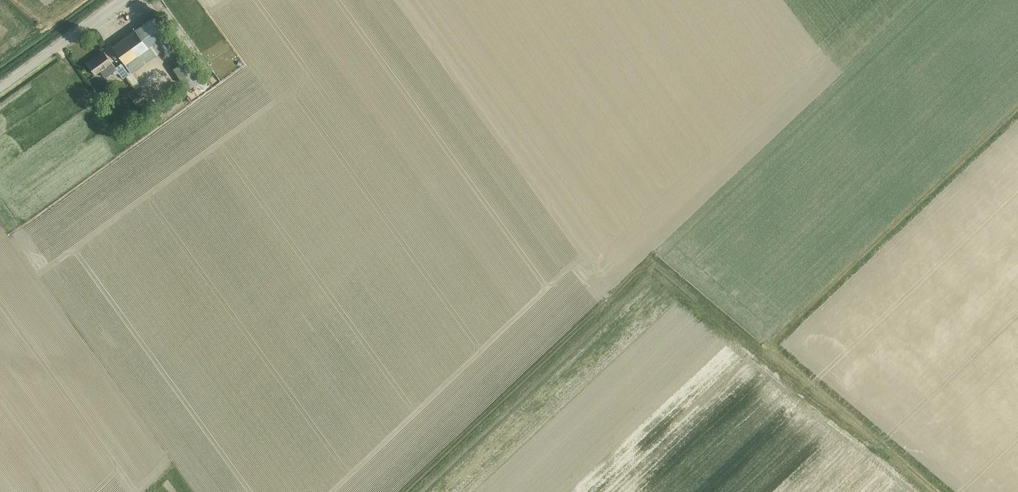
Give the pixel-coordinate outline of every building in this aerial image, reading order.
[(118,71),(122,77),(140,64),(135,57),(162,37),(150,20),(112,46),(123,61),(115,67),(104,52),(88,63),(95,73),(100,70),(104,76),(112,71),(113,73),(118,71)] [(170,53),(176,49),(172,43),(166,48),(170,53)] [(173,68),(184,84),(198,73),(195,69),(198,67),(190,56),(189,57),(183,49),(181,54),(185,60),(173,68)] [(145,108),(140,101),(148,95),(141,85),(135,90),(139,95),(132,100),(135,104),(136,104),(141,111),(142,110),(145,114),(151,110),(148,106),(145,108)] [(127,115),(120,116),(121,127),(128,126),(127,115)]
